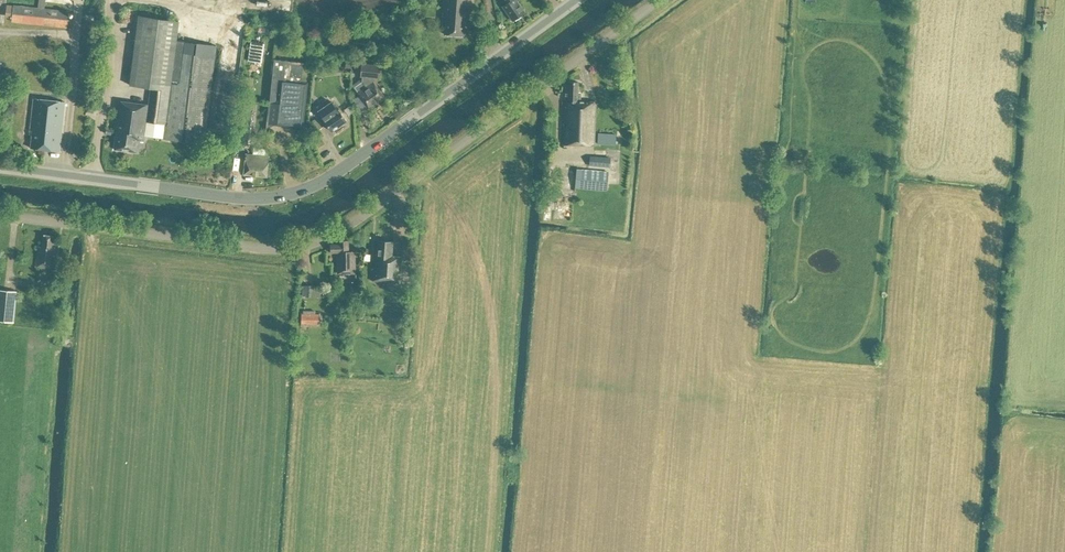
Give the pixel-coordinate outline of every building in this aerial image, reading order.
[(46,0),(39,0),(38,9),(7,5),(5,17),(12,18),(12,21),(67,27),(68,12),(45,10),(46,0)] [(469,21),(470,0),(443,0),(441,22),(445,22),(444,34),(463,36),(465,21),(469,21)] [(505,5),(502,6),(508,14),(508,13),(513,20),(524,12),(519,6),(520,5),(517,0),(501,0),(505,5)] [(163,139),(203,144),(216,46),(176,40),(179,21),(139,15),(130,85),(151,88),(149,105),(119,101),(115,131),(117,131),(114,149),(136,152),(138,140),(143,141),(146,122),(165,125),(163,139)] [(353,52),(371,53),(372,43),(370,43),(370,39),(358,38),(358,43),(354,42),(353,52)] [(274,59),(269,106),(266,128),(278,123),(301,125),(305,84),(301,83),(303,62),(274,59)] [(362,76),(362,82),(360,79),(352,84),(358,92),(369,108),(384,97),(373,82),(374,77),(379,78),(380,65),(361,63),(360,76),(362,76)] [(564,145),(594,146),(596,102),(580,101),(580,94),(578,94),(578,82),(569,82),(569,84),(566,84),(564,145)] [(620,91),(608,92),(608,102),(621,101),(620,91)] [(64,102),(34,99),(30,134),(32,134),(31,148),(59,150),(64,102)] [(338,110),(332,101),(318,111),(324,119),(323,120),(331,131),(333,130),(335,131),(339,129),(338,126),(346,121),(338,110)] [(315,118),(310,122),(317,132),(322,128),(315,118)] [(241,121),(239,142),(249,143),(252,123),(241,121)] [(597,143),(616,144),(616,135),(598,134),(597,143)] [(244,174),(267,176),(269,156),(246,154),(244,174)] [(589,166),(609,168),(610,158),(590,155),(589,166)] [(575,188),(607,191),(608,172),(576,169),(575,188)] [(36,267),(53,269),(57,236),(43,235),(42,247),(38,246),(36,267)] [(355,273),(355,251),(349,251),(348,240),(339,241),(339,244),(331,244),(331,252),(337,252),(337,274),(355,273)] [(399,290),(399,283),(400,283),(402,256),(392,256),(393,242),(377,240),(376,254),(374,254),(372,281),(388,282),(388,289),(399,290)] [(14,322),(17,292),(0,291),(0,321),(14,322)] [(301,313),(301,323),(318,324),(319,314),(301,313)]
